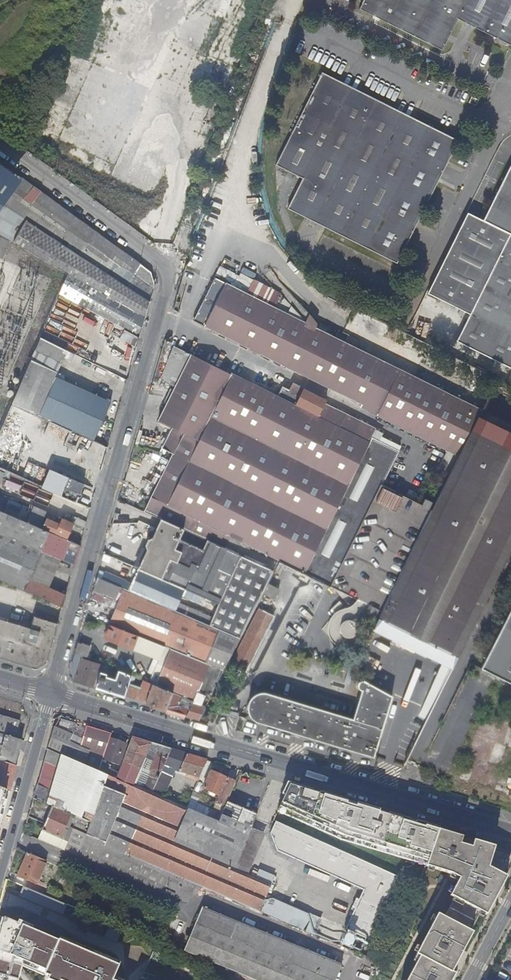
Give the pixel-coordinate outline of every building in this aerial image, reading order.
[(362,7),(442,47),(458,16),(510,43),(510,0),(365,0),(362,7)] [(395,263),(406,242),(403,239),(413,220),(417,221),(436,182),(433,180),(443,160),(447,161),(458,141),(415,119),(412,122),(393,112),(395,108),(361,92),(360,95),(339,85),(341,81),(323,72),(276,164),(302,177),(287,207),(303,216),(306,212),(326,223),(325,227),(395,263)] [(361,92),(341,81),(339,85),(360,95),(361,92)] [(478,99),(472,96),(470,102),(476,105),(478,99)] [(412,122),(415,119),(395,108),(393,112),(412,122)] [(433,180),(436,182),(437,181),(447,161),(443,160),(433,180)] [(0,163),(0,196),(15,174),(0,163)] [(425,295),(467,316),(455,341),(509,370),(510,367),(510,168),(481,222),(466,215),(425,295)] [(131,275),(139,263),(121,251),(21,178),(2,204),(25,219),(126,285),(149,301),(151,289),(131,275)] [(303,216),(325,227),(326,223),(306,212),(303,216)] [(126,285),(25,219),(13,241),(67,273),(144,317),(149,301),(126,285)] [(403,239),(406,242),(417,221),(413,220),(403,239)] [(8,242),(0,238),(0,260),(1,260),(8,242)] [(151,272),(139,263),(131,275),(151,289),(153,283),(151,272)] [(67,273),(58,294),(116,325),(137,336),(139,337),(144,317),(67,273)] [(304,321),(305,318),(282,294),(282,293),(242,273),(235,286),(304,321)] [(193,319),(204,324),(226,282),(215,276),(193,319)] [(282,363),(304,321),(235,286),(226,282),(204,324),(282,363)] [(112,334),(116,325),(58,294),(40,338),(66,350),(106,371),(108,367),(115,370),(124,354),(129,344),(112,334)] [(383,361),(304,321),(282,363),(327,386),(361,403),(383,361)] [(116,325),(112,334),(129,344),(133,347),(137,336),(116,325)] [(40,338),(10,402),(38,414),(54,377),(66,350),(40,338)] [(366,604),(417,502),(381,484),(398,450),(370,437),(374,429),(322,402),(325,398),(292,382),(288,389),(282,386),(281,387),(256,375),(252,383),(231,373),(230,374),(190,354),(157,419),(171,426),(161,445),(173,451),(144,510),(160,518),(244,556),(250,544),(366,604)] [(359,406),(457,456),(479,409),(383,361),(361,403),(359,406)] [(109,401),(54,377),(38,414),(92,438),(109,401)] [(451,667),(510,545),(510,433),(477,417),(457,456),(457,457),(373,627),(451,667)] [(134,442),(129,459),(136,462),(141,445),(134,442)] [(83,492),(85,485),(50,470),(42,488),(74,502),(80,490),(83,492)] [(63,519),(56,516),(53,523),(46,519),(47,517),(0,497),(0,533),(39,550),(47,532),(65,540),(73,523),(63,519)] [(420,503),(417,502),(366,604),(369,606),(367,612),(374,616),(377,610),(379,610),(430,508),(428,507),(431,501),(423,497),(420,503)] [(86,522),(66,513),(63,519),(73,523),(84,528),(86,522)] [(273,570),(244,556),(160,518),(151,538),(148,538),(145,545),(146,547),(142,546),(134,565),(138,567),(184,587),(218,602),(249,616),(262,591),(267,582),(273,570)] [(59,558),(68,541),(65,540),(47,532),(39,550),(59,558)] [(45,588),(27,580),(39,550),(0,533),(0,580),(61,607),(67,588),(64,586),(58,594),(45,588)] [(68,541),(59,558),(73,564),(79,545),(68,541)] [(132,563),(136,553),(129,549),(124,560),(132,563)] [(54,569),(59,558),(39,550),(27,580),(45,588),(54,569)] [(73,564),(59,558),(54,569),(70,576),(73,564)] [(184,587),(138,567),(132,582),(128,590),(174,610),(184,587)] [(103,570),(100,577),(121,587),(125,579),(103,570)] [(171,648),(223,668),(239,637),(208,625),(174,610),(128,590),(121,587),(100,577),(95,575),(91,588),(118,600),(108,623),(109,623),(171,648)] [(128,590),(132,582),(125,579),(121,587),(128,590)] [(278,588),(267,582),(262,591),(273,598),(278,588)] [(208,625),(218,602),(184,587),(174,610),(208,625)] [(208,625),(239,637),(249,616),(218,602),(208,625)] [(480,665),(510,681),(510,604),(480,665)] [(272,614),(258,607),(231,663),(245,670),(272,614)] [(34,669),(45,664),(56,624),(53,623),(54,620),(43,617),(42,620),(34,617),(30,629),(0,620),(0,659),(34,669)] [(166,658),(171,648),(109,623),(108,623),(104,633),(153,653),(158,655),(166,658)] [(77,641),(74,650),(85,654),(89,645),(77,641)] [(204,693),(209,695),(223,668),(171,648),(166,658),(157,678),(155,683),(192,698),(197,689),(204,693)] [(69,669),(73,681),(123,696),(127,685),(131,676),(117,670),(114,682),(105,679),(106,674),(105,674),(108,666),(74,653),(69,669)] [(158,655),(153,653),(147,668),(152,670),(158,655)] [(158,655),(152,670),(150,675),(157,678),(166,658),(158,655)] [(365,676),(382,684),(386,677),(368,668),(365,676)] [(123,696),(144,702),(149,691),(151,684),(145,682),(142,690),(130,686),(133,677),(131,676),(127,685),(123,696)] [(381,687),(382,684),(365,676),(364,678),(360,678),(357,681),(356,683),(356,685),(358,687),(360,689),(352,717),(262,690),(257,691),(252,692),(246,698),(245,703),(245,709),(247,714),(251,719),(258,721),(372,756),(391,692),(381,687)] [(149,691),(144,702),(166,708),(172,693),(151,684),(149,691)] [(192,698),(201,702),(204,693),(197,689),(192,698)] [(192,701),(172,693),(166,708),(186,715),(192,701)] [(205,706),(192,701),(186,715),(198,718),(204,707),(205,706)] [(204,707),(198,718),(216,710),(204,707)] [(0,716),(0,734),(14,739),(19,722),(0,716)] [(75,723),(61,719),(59,727),(72,731),(75,723)] [(54,727),(47,750),(99,773),(101,764),(105,754),(108,745),(105,744),(108,734),(86,727),(81,743),(94,747),(92,754),(94,755),(94,758),(87,756),(88,752),(68,743),(71,735),(54,727)] [(21,741),(14,739),(0,734),(0,762),(14,766),(21,741)] [(47,750),(33,799),(51,807),(90,823),(85,837),(105,845),(128,786),(132,788),(134,785),(145,757),(151,744),(131,738),(125,755),(123,761),(116,780),(109,777),(99,773),(47,750)] [(126,745),(110,739),(108,745),(105,754),(123,761),(125,755),(123,754),(126,745)] [(143,788),(134,785),(132,788),(128,786),(105,845),(124,854),(152,792),(171,750),(170,750),(151,744),(145,757),(153,760),(149,769),(149,774),(143,788)] [(206,761),(171,750),(152,792),(186,808),(189,801),(182,798),(179,796),(180,795),(175,792),(174,794),(168,791),(169,788),(169,779),(173,769),(178,771),(177,775),(181,776),(182,773),(185,774),(184,777),(188,778),(188,779),(190,780),(191,779),(196,780),(197,777),(199,778),(206,761)] [(111,772),(109,777),(116,780),(123,761),(105,754),(101,764),(110,767),(109,771),(111,772)] [(153,760),(145,757),(134,785),(143,788),(149,774),(149,769),(153,760)] [(16,767),(14,766),(0,762),(0,789),(6,791),(8,791),(10,792),(16,767)] [(110,767),(101,764),(99,773),(109,777),(111,772),(109,771),(110,767)] [(215,802),(225,807),(227,802),(235,783),(211,772),(203,789),(218,796),(215,802)] [(425,866),(436,830),(288,785),(277,810),(339,838),(425,866)] [(182,798),(189,801),(194,791),(187,788),(182,798)] [(0,789),(0,820),(8,791),(6,791),(0,789)] [(152,792),(124,854),(184,880),(203,888),(210,891),(258,911),(258,910),(266,895),(271,884),(255,877),(250,875),(242,871),(234,868),(184,847),(190,834),(185,832),(188,825),(185,824),(181,830),(179,829),(189,809),(186,808),(152,792)] [(235,806),(227,802),(225,807),(220,818),(218,822),(248,835),(251,828),(256,815),(235,806)] [(50,834),(180,890),(184,880),(124,854),(105,845),(85,837),(90,823),(51,807),(41,831),(50,834)] [(234,868),(248,835),(218,822),(206,817),(189,809),(179,829),(181,830),(185,824),(188,825),(185,832),(190,834),(184,847),(234,868)] [(208,813),(206,817),(218,822),(220,818),(208,813)] [(383,876),(385,871),(362,861),(345,853),(310,837),(276,821),(270,833),(307,850),(302,861),(375,894),(383,876)] [(267,835),(251,828),(248,835),(256,839),(264,843),(267,835)] [(436,830),(425,866),(424,866),(449,874),(458,878),(448,896),(453,898),(443,917),(436,914),(429,927),(436,931),(429,943),(422,939),(415,954),(418,956),(410,972),(413,973),(410,979),(450,979),(454,973),(450,971),(470,932),(469,931),(479,912),(484,915),(505,877),(504,876),(510,863),(510,853),(460,838),(460,837),(436,830)] [(50,834),(41,831),(37,840),(46,844),(50,834)] [(50,834),(46,844),(176,899),(179,892),(180,890),(50,834)] [(248,835),(234,868),(242,871),(256,839),(248,835)] [(242,871),(250,875),(264,843),(256,839),(242,871)] [(26,881),(23,887),(38,893),(41,887),(42,887),(44,883),(38,881),(46,861),(27,853),(17,877),(26,881)] [(374,895),(375,894),(302,861),(302,862),(374,895)] [(64,874),(66,869),(54,865),(52,870),(64,874)] [(255,877),(271,884),(275,876),(258,869),(255,877)] [(385,871),(383,876),(393,880),(395,876),(385,871)] [(189,896),(203,888),(184,880),(180,890),(179,892),(189,896)] [(266,895),(270,896),(272,897),(276,886),(271,884),(266,895)] [(266,895),(258,910),(354,951),(361,936),(272,897),(270,896),(266,895)] [(195,924),(330,979),(334,979),(341,965),(203,907),(195,924)] [(174,948),(185,920),(171,914),(159,942),(174,948)] [(4,919),(0,941),(0,979),(114,979),(118,967),(4,919)] [(106,937),(118,942),(124,930),(112,924),(106,937)] [(195,924),(184,950),(256,979),(330,979),(195,924)] [(127,979),(130,974),(120,970),(118,976),(127,979)]
